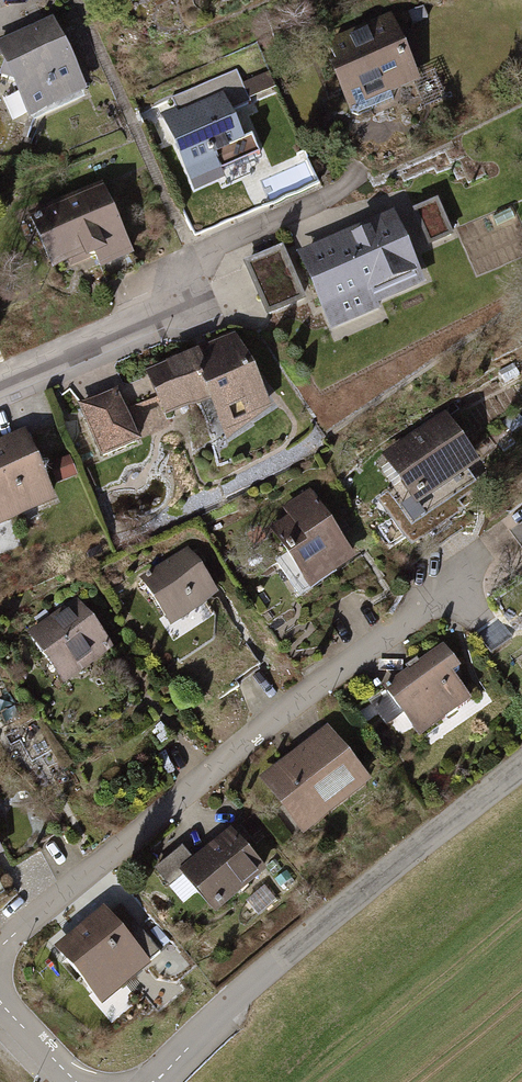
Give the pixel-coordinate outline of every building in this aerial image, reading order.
[(423,87),(392,17),(325,46),(356,117),(423,87)] [(54,22),(0,47),(0,54),(33,124),(90,98),(54,22)] [(256,159),(224,88),(158,117),(190,189),(256,159)] [(135,260),(102,185),(29,218),(55,277),(85,264),(91,279),(135,260)] [(395,210),(297,255),(337,342),(390,319),(384,307),(430,286),(395,210)] [(281,253),(251,266),(271,310),(300,297),(281,253)] [(238,336),(145,379),(169,429),(211,410),(227,444),(277,421),(238,336)] [(144,450),(118,391),(75,410),(102,469),(144,450)] [(448,417),(385,461),(427,520),(490,477),(448,417)] [(26,431),(0,443),(0,528),(57,503),(26,431)] [(312,598),(359,568),(313,496),(286,514),(291,522),(272,535),(312,598)] [(218,600),(186,551),(144,579),(176,628),(218,600)] [(113,657),(75,597),(28,627),(66,687),(113,657)] [(461,675),(443,650),(383,693),(389,702),(373,713),(388,732),(393,728),(402,740),(413,732),(419,741),(470,704),(453,681),(461,675)] [(328,731),(259,783),(302,839),(371,787),(328,731)] [(262,836),(250,821),(197,864),(184,849),(154,873),(182,907),(197,894),(218,919),(269,877),(246,849),(262,836)] [(104,912),(56,950),(102,1007),(161,960),(122,912),(112,921),(104,912)]
